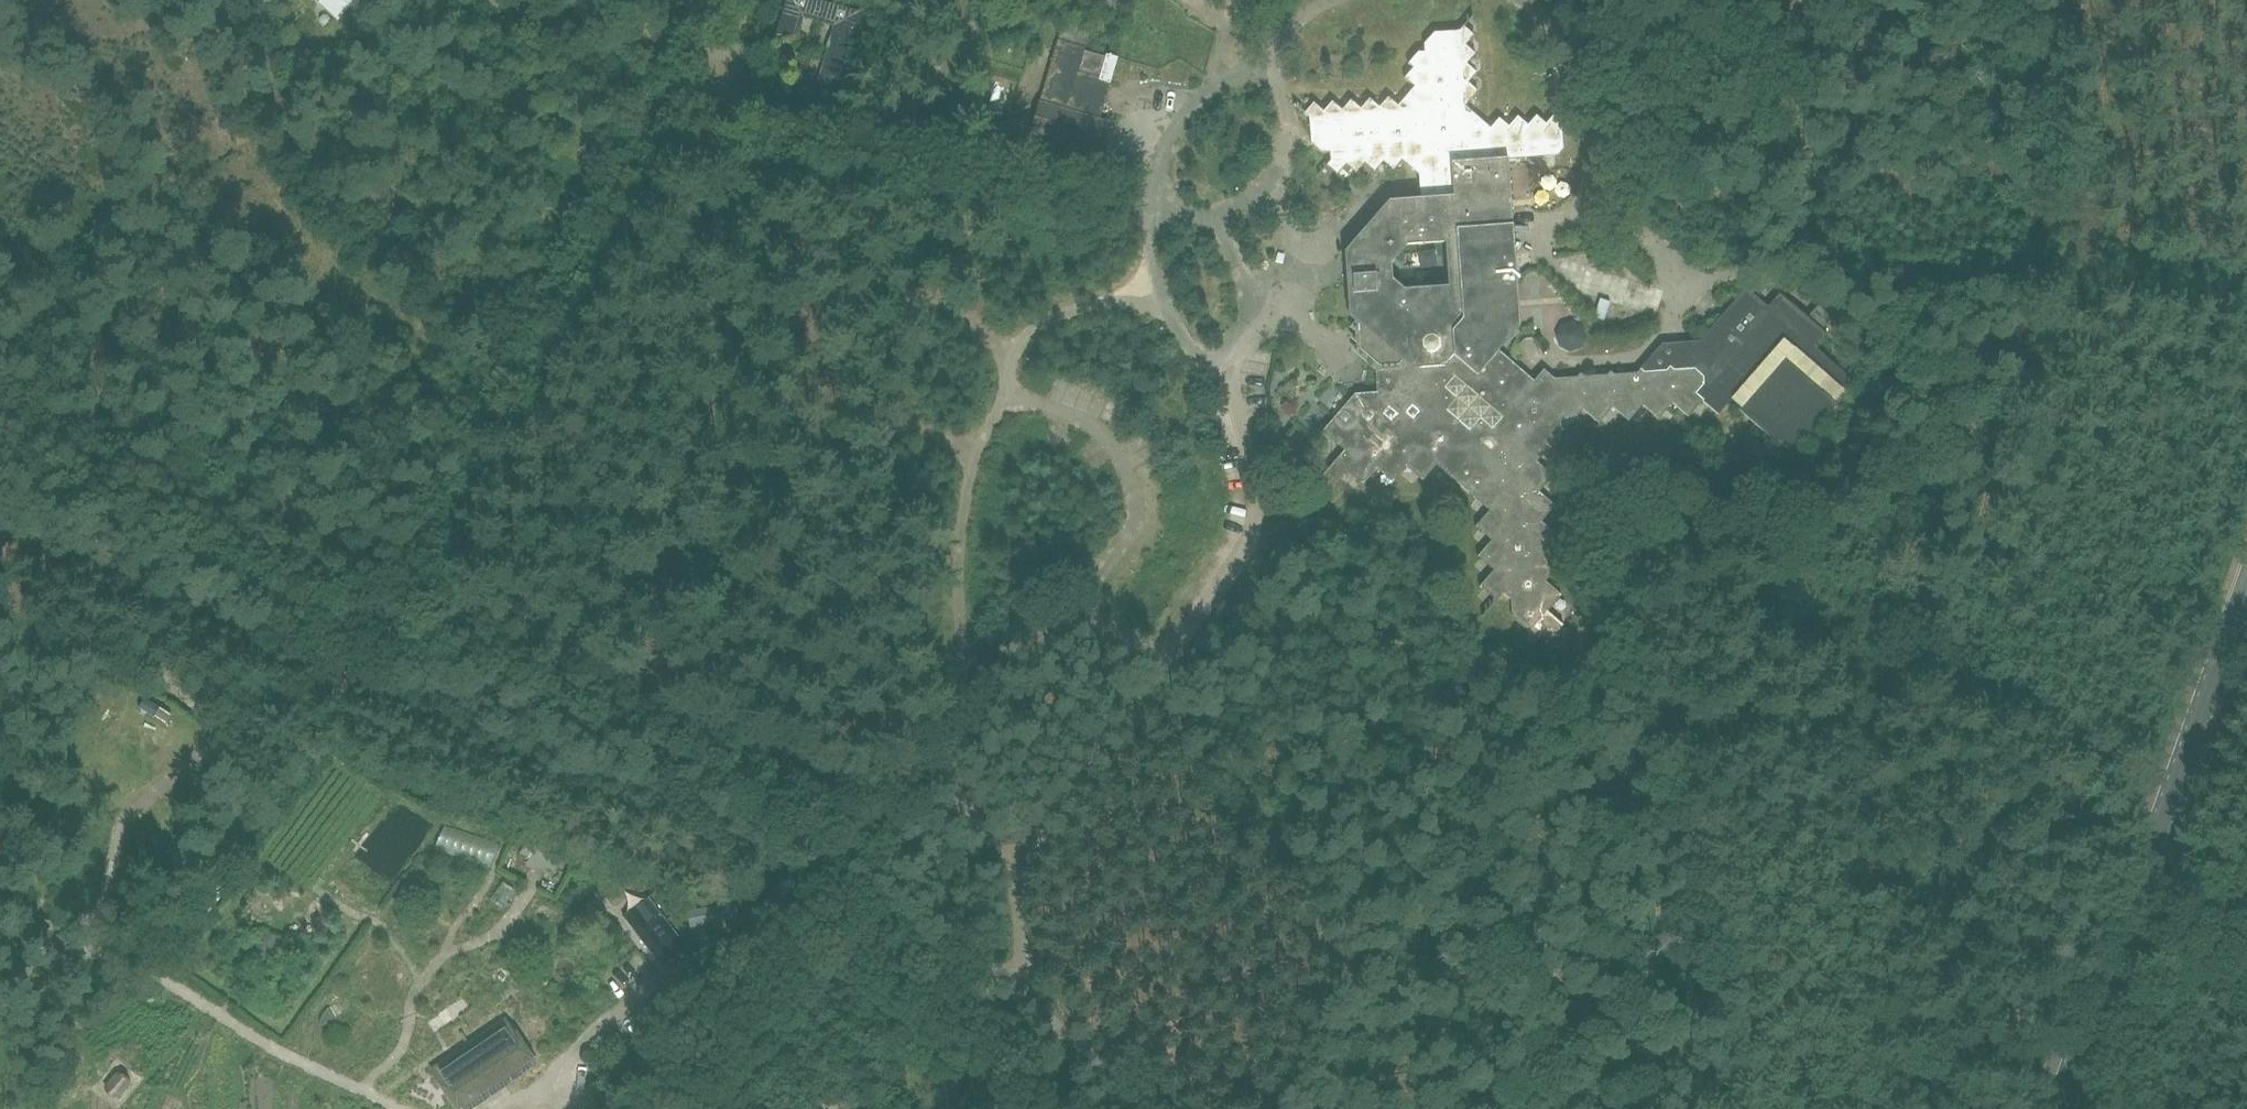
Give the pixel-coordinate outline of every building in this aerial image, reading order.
[(318,2),(337,20),(349,7),(351,9),(359,0),(320,0),(318,2)] [(810,104),(830,109),(858,11),(821,0),(785,0),(776,32),(795,38),(802,15),(833,24),(810,104)] [(1115,10),(1118,0),(1080,0),(1115,10)] [(1349,254),(1349,258),(1352,296),(1353,311),(1386,339),(1386,360),(1375,371),(1376,393),(1354,394),(1333,419),(1353,436),(1356,450),(1344,451),(1321,477),(1322,488),(1333,487),(1347,472),(1362,486),(1377,470),(1392,484),(1406,467),(1422,481),(1436,465),(1489,511),(1475,526),(1491,540),(1477,556),(1493,570),(1479,586),(1496,601),(1503,594),(1510,600),(1511,619),(1527,633),(1529,645),(1533,644),(1541,636),(1549,642),(1563,625),(1548,612),(1561,595),(1545,582),(1559,566),(1543,552),(1557,536),(1542,522),(1555,506),(1539,492),(1553,476),(1537,463),(1583,410),(1599,424),(1613,408),(1629,422),(1642,406),(1658,419),(1672,404),(1688,418),(1703,402),(1718,415),(1731,399),(1740,407),(1738,410),(1791,456),(1837,403),(1834,401),(1841,391),(1843,393),(1853,382),(1815,350),(1827,336),(1819,329),(1830,316),(1816,304),(1805,317),(1778,294),(1767,307),(1745,288),(1699,342),(1699,346),(1689,346),(1666,367),(1666,371),(1643,373),(1639,369),(1636,373),(1614,375),(1610,372),(1606,375),(1584,377),(1580,373),(1576,378),(1554,379),(1543,370),(1534,381),(1498,351),(1519,327),(1507,160),(1555,157),(1554,148),(1563,148),(1562,128),(1565,123),(1554,114),(1546,124),(1536,115),(1527,125),(1517,116),(1509,126),(1499,118),(1490,127),(1466,107),(1478,92),(1468,83),(1476,73),(1467,64),(1476,55),(1466,45),(1474,36),(1463,26),(1459,31),(1435,32),(1423,44),(1423,52),(1417,52),(1408,64),(1413,67),(1404,78),(1414,86),(1397,106),(1388,98),(1379,107),(1369,98),(1360,108),(1350,100),(1342,110),(1332,101),(1323,111),(1313,103),(1304,114),(1308,118),(1310,143),(1322,153),(1329,152),(1329,161),(1326,165),(1337,175),(1346,165),(1355,174),(1365,163),(1374,173),(1383,162),(1392,171),(1401,161),(1418,175),(1419,210),(1386,212),(1349,254)] [(1106,54),(1106,56),(1085,50),(1085,48),(1057,40),(1040,100),(1038,99),(1029,131),(1099,151),(1108,120),(1100,117),(1118,57),(1106,54)] [(1619,289),(1613,307),(1623,311),(1629,292),(1619,289)] [(1583,296),(1554,301),(1556,314),(1585,309),(1583,296)] [(1585,337),(1581,326),(1571,321),(1560,325),(1555,335),(1559,345),(1569,351),(1579,347),(1585,337)] [(529,896),(534,878),(517,873),(512,890),(529,896)] [(611,924),(661,954),(669,940),(662,936),(670,922),(627,896),(611,924)] [(267,960),(278,944),(259,932),(248,948),(267,960)] [(509,1019),(522,1038),(536,1028),(523,1009),(509,1019)] [(538,1065),(506,1019),(429,1070),(455,1108),(473,1108),(538,1065)] [(130,1083),(128,1077),(122,1072),(116,1072),(104,1086),(105,1092),(110,1097),(117,1098),(130,1083)] [(604,1095),(594,1108),(624,1108),(604,1095)]
